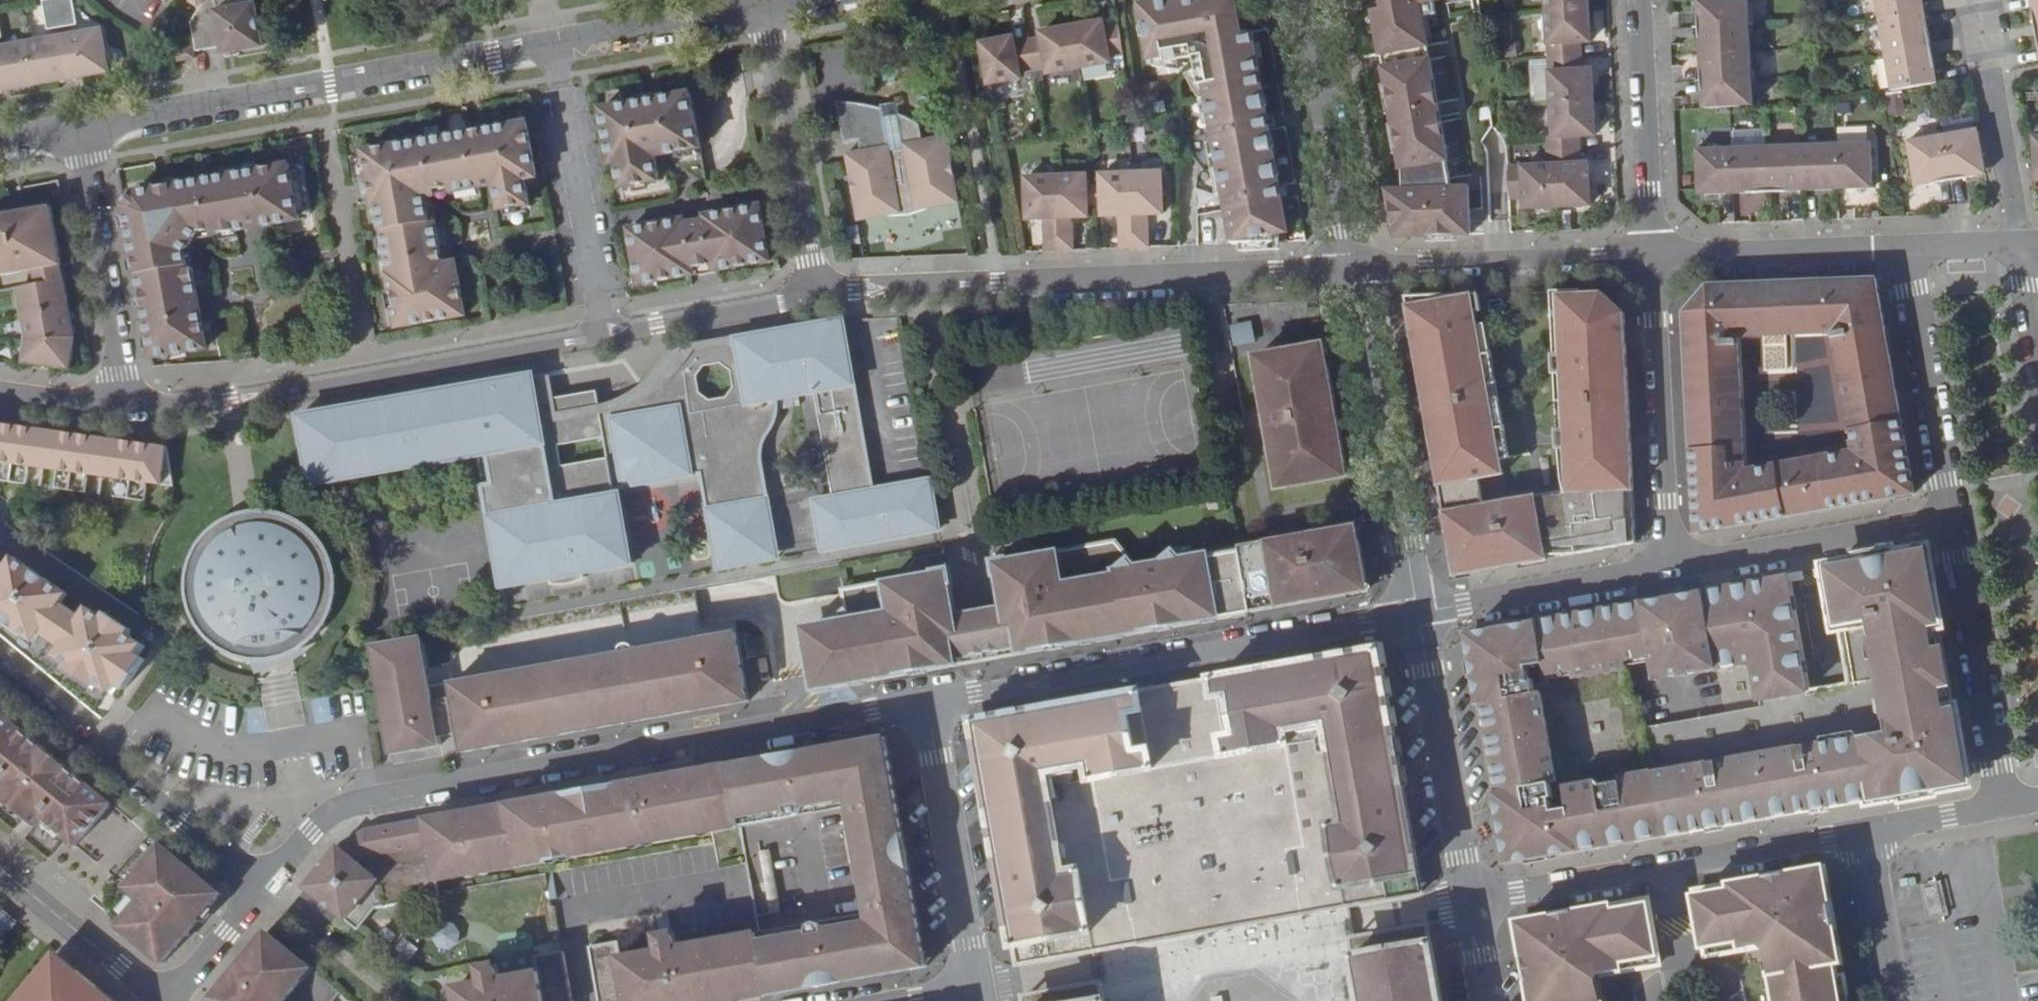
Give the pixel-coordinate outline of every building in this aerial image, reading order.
[(63,29),(58,0),(52,0),(43,1),(43,6),(48,31),(63,29)] [(72,1),(72,0),(58,0),(63,29),(77,26),(72,1)] [(195,45),(197,53),(223,49),(224,56),(265,49),(263,35),(266,32),(265,20),(260,18),(258,5),(220,11),(219,2),(215,0),(206,0),(201,7),(193,21),(191,25),(195,45)] [(1233,245),(1276,244),(1276,240),(1275,236),(1288,233),(1282,200),(1278,201),(1276,188),(1280,188),(1270,131),(1266,131),(1264,119),(1268,118),(1263,88),(1258,89),(1256,74),(1260,74),(1253,33),(1239,36),(1234,6),(1200,11),(1199,0),(1170,0),(1141,5),(1150,60),(1165,58),(1166,64),(1193,59),(1199,87),(1204,87),(1233,245)] [(1402,169),(1448,161),(1449,161),(1425,18),(1438,15),(1436,1),(1444,0),(1388,0),(1389,10),(1376,12),(1402,169)] [(1546,12),(1588,10),(1588,0),(1545,0),(1546,12)] [(1697,2),(1699,29),(1749,26),(1748,0),(1744,0),(1697,2)] [(1925,16),(1922,0),(1874,0),(1879,24),(1925,16)] [(2034,25),(2037,24),(2037,0),(2029,0),(2034,25)] [(1549,59),(1579,57),(1579,44),(1590,43),(1588,10),(1546,12),(1549,59)] [(1886,58),(1926,50),(1924,45),(1931,45),(1925,16),(1879,24),(1886,58)] [(1109,58),(1124,56),(1119,25),(1104,28),(1103,22),(1072,28),(1079,69),(1110,64),(1109,58)] [(1749,26),(1699,29),(1700,55),(1751,52),(1749,26)] [(1079,69),(1072,28),(1042,33),(1043,39),(1028,42),(1033,71),(1048,68),(1049,75),(1079,69)] [(64,38),(72,81),(75,80),(84,79),(111,74),(110,68),(112,63),(110,53),(106,50),(102,32),(64,38)] [(26,44),(34,87),(61,83),(70,81),(72,81),(64,38),(26,44)] [(981,43),(989,85),(1020,79),(1020,74),(1033,71),(1028,42),(1015,44),(1013,38),(981,43)] [(1,93),(10,92),(34,87),(26,44),(0,49),(0,94),(1,93)] [(1886,58),(1892,93),(1932,86),(1938,84),(1933,56),(1927,57),(1926,50),(1886,58)] [(1751,52),(1700,55),(1702,82),(1753,79),(1751,52)] [(1551,106),(1593,104),(1592,71),(1581,71),(1579,57),(1549,59),(1551,106)] [(1753,79),(1702,82),(1704,111),(1730,109),(1754,108),(1753,79)] [(688,94),(599,110),(608,167),(613,167),(616,190),(658,182),(655,160),(698,152),(688,94)] [(937,203),(958,199),(946,130),(920,135),(917,119),(897,108),(897,110),(883,112),(881,102),(873,100),(864,98),(855,97),(843,96),(836,96),(843,137),(856,134),(858,146),(845,148),(857,217),(879,213),(878,208),(896,208),(906,207),(915,206),(936,199),(937,203)] [(880,99),(881,102),(883,112),(897,110),(897,108),(895,96),(880,99)] [(1548,153),(1578,151),(1578,136),(1595,135),(1593,104),(1551,106),(1552,137),(1548,137),(1548,153)] [(432,255),(437,254),(428,200),(493,189),(497,211),(526,206),(522,184),(535,181),(524,123),(361,151),(362,158),(370,204),(371,209),(374,209),(386,276),(383,277),(392,329),(462,317),(455,277),(441,279),(440,267),(434,269),(432,255)] [(1942,136),(1950,182),(1980,177),(1978,172),(1985,171),(1977,130),(1942,136)] [(1922,187),(1950,182),(1942,136),(1906,143),(1914,183),(1920,182),(1922,187)] [(1836,186),(1837,191),(1867,190),(1867,186),(1872,186),(1870,144),(1835,145),(1836,186)] [(1800,147),(1802,193),(1831,192),(1831,187),(1836,186),(1835,145),(1800,147)] [(1774,194),(1802,193),(1800,147),(1766,148),(1767,189),(1774,189),(1774,194)] [(1731,149),(1733,195),(1762,194),(1762,189),(1767,189),(1766,148),(1731,149)] [(1702,197),(1733,195),(1731,149),(1695,150),(1697,193),(1702,192),(1702,197)] [(1556,166),(1558,208),(1590,207),(1588,165),(1579,165),(1578,151),(1548,153),(1550,166),(1556,166)] [(370,204),(362,158),(348,160),(356,207),(370,204)] [(1403,191),(1388,192),(1396,239),(1471,236),(1469,189),(1452,190),(1448,161),(1402,169),(1403,191)] [(131,191),(123,204),(150,355),(207,345),(192,262),(196,262),(193,248),(197,243),(214,239),(214,237),(300,222),(290,165),(131,191)] [(1508,168),(1510,200),(1524,199),(1523,210),(1558,208),(1556,166),(1550,166),(1508,168)] [(1132,174),(1135,249),(1150,248),(1148,216),(1163,215),(1162,173),(1132,174)] [(1118,217),(1120,250),(1135,249),(1132,174),(1102,176),(1103,217),(1118,217)] [(1056,177),(1059,252),(1074,251),(1073,219),(1088,218),(1087,176),(1056,177)] [(1043,220),(1044,252),(1059,252),(1056,177),(1026,178),(1027,220),(1043,220)] [(29,275),(66,268),(56,209),(0,219),(0,280),(29,275)] [(742,210),(686,219),(695,274),(752,265),(742,210)] [(440,267),(437,254),(432,255),(434,269),(440,267)] [(453,265),(440,267),(441,279),(455,277),(453,265)] [(29,275),(31,290),(69,283),(66,268),(29,275)] [(1684,313),(1695,533),(1914,494),(1876,279),(1708,285),(1684,313)] [(30,347),(27,368),(77,374),(81,348),(69,283),(31,290),(20,291),(30,347)] [(1512,293),(1408,302),(1456,576),(1636,544),(1624,314),(1598,290),(1512,293)] [(1229,324),(1234,346),(1255,341),(1250,319),(1229,324)] [(500,599),(635,575),(624,491),(703,478),(717,575),(940,532),(931,478),(875,488),(846,320),(668,352),(639,391),(600,405),(599,391),(555,399),(552,375),(538,375),(299,417),(311,483),(325,490),(480,461),(500,599)] [(1277,492),(1348,479),(1338,421),(1330,422),(1328,409),(1335,408),(1325,349),(1254,361),(1277,492)] [(1330,422),(1338,421),(1335,408),(1328,409),(1330,422)] [(16,427),(8,425),(0,424),(0,434),(15,436),(16,427)] [(33,439),(34,429),(16,427),(15,436),(16,437),(33,439)] [(41,469),(47,431),(40,430),(34,429),(33,439),(16,437),(10,483),(23,484),(26,467),(41,469)] [(54,489),(69,491),(77,445),(60,443),(61,433),(47,431),(41,469),(56,472),(54,489)] [(60,443),(77,445),(78,435),(70,434),(61,433),(60,443)] [(10,483),(16,437),(15,436),(0,434),(0,482),(10,483)] [(94,448),(95,437),(78,435),(77,445),(94,448)] [(101,478),(107,439),(101,438),(95,437),(94,448),(77,445),(69,491),(85,493),(87,476),(101,478)] [(120,499),(127,500),(136,454),(119,451),(121,441),(115,440),(107,439),(101,478),(117,480),(115,498),(120,499)] [(136,454),(137,454),(138,443),(121,441),(119,451),(136,454)] [(152,456),(153,445),(138,443),(137,454),(152,456)] [(174,488),(167,448),(161,447),(153,445),(152,456),(137,454),(136,454),(127,500),(136,501),(145,503),(147,484),(174,488)] [(250,514),(224,523),(215,530),(198,547),(188,569),(186,581),(187,610),(197,632),(205,642),(222,657),(249,667),(267,668),(285,665),(299,659),(312,651),(323,639),(332,625),(340,598),(338,576),(328,549),(311,530),(297,522),(272,514),(250,514)] [(69,664),(99,684),(111,693),(117,685),(126,690),(144,661),(136,656),(154,629),(151,622),(0,518),(0,618),(69,664)] [(1368,591),(1357,529),(1342,531),(1351,580),(1001,642),(996,616),(1002,609),(959,616),(966,622),(971,647),(811,676),(813,690),(1251,612),(1368,591)] [(1002,609),(996,616),(1001,642),(1351,580),(1342,531),(1240,550),(1240,552),(1143,569),(1117,542),(997,564),(1005,608),(1002,609)] [(1645,728),(1665,836),(1965,782),(1925,553),(1826,571),(1848,690),(1806,697),(1775,702),(1780,732),(1704,746),(1698,718),(1645,728)] [(811,676),(971,647),(966,622),(959,616),(956,617),(948,572),(849,590),(854,621),(810,628),(804,636),(811,676)] [(722,584),(372,646),(393,765),(777,696),(756,578),(722,584)] [(1730,588),(1704,592),(1718,670),(1726,714),(1698,718),(1704,746),(1780,732),(1775,702),(1806,697),(1794,630),(1790,608),(1785,578),(1747,585),(1749,590),(1731,594),(1730,588)] [(1747,585),(1730,588),(1731,594),(1749,590),(1747,585)] [(1718,670),(1704,592),(1467,635),(1508,864),(1665,836),(1645,728),(1640,697),(1628,699),(1621,658),(1651,653),(1655,680),(1718,670)] [(1345,906),(1422,893),(1379,650),(1364,653),(1404,880),(1312,897),(1311,892),(1299,894),(1302,914),(1345,906)] [(1364,653),(990,720),(1030,947),(1123,930),(1122,925),(1134,923),(1137,943),(1302,914),(1299,894),(1311,892),(1312,897),(1404,880),(1364,653)] [(99,684),(69,664),(65,670),(95,690),(99,684)] [(0,713),(0,798),(34,826),(41,818),(77,847),(112,805),(0,713)] [(975,722),(1018,965),(1094,951),(1137,943),(1134,923),(1122,925),(1123,930),(1030,947),(990,720),(975,722)] [(886,738),(729,766),(731,781),(874,755),(910,956),(767,981),(769,995),(927,968),(886,738)] [(874,755),(731,781),(739,828),(847,809),(862,892),(866,918),(758,937),(767,981),(910,956),(874,755)] [(425,820),(435,880),(442,879),(440,871),(470,865),(471,874),(530,864),(528,855),(559,851),(560,858),(621,849),(619,840),(648,835),(650,844),(694,835),(693,828),(707,825),(709,833),(739,828),(731,781),(729,766),(653,780),(655,789),(641,791),(639,782),(624,785),(626,793),(610,796),(609,787),(549,798),(551,807),(535,810),(534,801),(519,803),(521,812),(507,815),(504,806),(461,813),(463,822),(448,825),(446,816),(425,820)] [(655,789),(653,780),(639,782),(641,791),(655,789)] [(626,793),(624,785),(609,787),(610,796),(626,793)] [(551,807),(549,798),(534,801),(535,810),(551,807)] [(521,812),(519,803),(504,806),(507,815),(521,812)] [(461,813),(446,816),(448,825),(463,822),(461,813)] [(304,886),(356,928),(390,887),(435,880),(425,820),(348,834),(304,886)] [(694,835),(709,833),(707,825),(693,828),(694,835)] [(621,849),(650,844),(648,835),(619,840),(621,849)] [(220,894),(161,846),(126,888),(143,902),(134,912),(129,907),(115,924),(163,964),(220,894)] [(530,864),(560,858),(559,851),(528,855),(530,864)] [(440,871),(442,879),(471,874),(470,865),(440,871)] [(1823,868),(1695,891),(1697,906),(1812,885),(1833,1000),(1847,1000),(1823,868)] [(1697,906),(1706,955),(1766,945),(1776,1000),(1833,1000),(1812,885),(1697,906)] [(1943,913),(1939,887),(1926,889),(1931,915),(1943,913)] [(1648,900),(1518,923),(1532,1000),(1547,1000),(1536,935),(1650,914),(1648,900)] [(0,936),(13,923),(0,911),(0,936)] [(1650,914),(1536,935),(1547,1000),(1601,1000),(1596,974),(1659,964),(1650,914)] [(437,948),(457,943),(452,923),(432,928),(437,948)] [(1369,955),(1431,944),(1428,927),(1352,940),(1362,1000),(1377,1000),(1369,955)] [(307,966),(266,932),(212,999),(212,1000),(277,1000),(307,966)] [(584,1000),(737,1000),(769,995),(758,937),(669,952),(666,936),(649,939),(652,954),(608,961),(604,945),(574,950),(584,1000)] [(1377,1000),(1441,1000),(1431,944),(1369,955),(1377,1000)] [(74,979),(79,973),(56,954),(51,960),(74,979)] [(431,990),(434,992),(435,1000),(556,1000),(547,954),(515,959),(518,975),(477,982),(475,974),(457,977),(459,985),(431,990)] [(93,995),(98,988),(79,973),(74,979),(51,960),(22,995),(17,1000),(100,1000),(93,995)] [(313,971),(307,966),(277,1000),(287,1000),(313,971)] [(1100,985),(1024,998),(1025,1000),(1103,1000),(1100,985)] [(98,988),(93,995),(100,1000),(114,1000),(98,988)]
